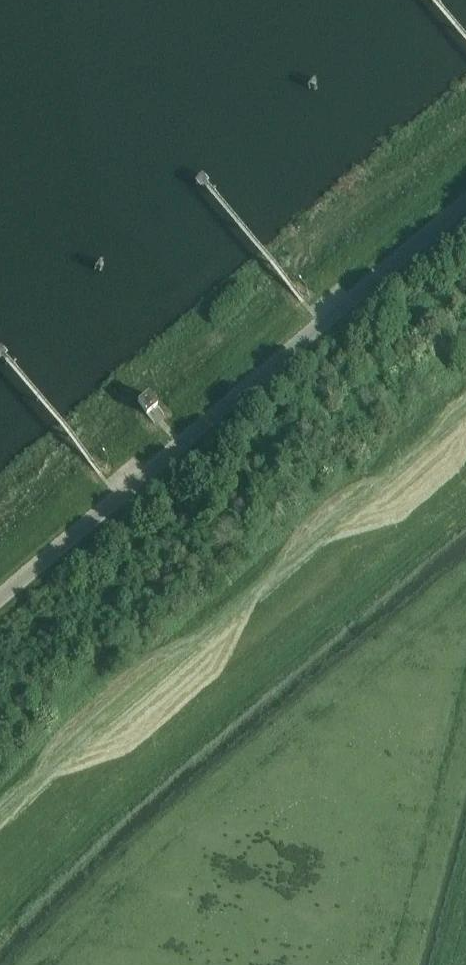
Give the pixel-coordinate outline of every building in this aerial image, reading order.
[(147,416),(157,407),(148,395),(137,404),(147,416)]
